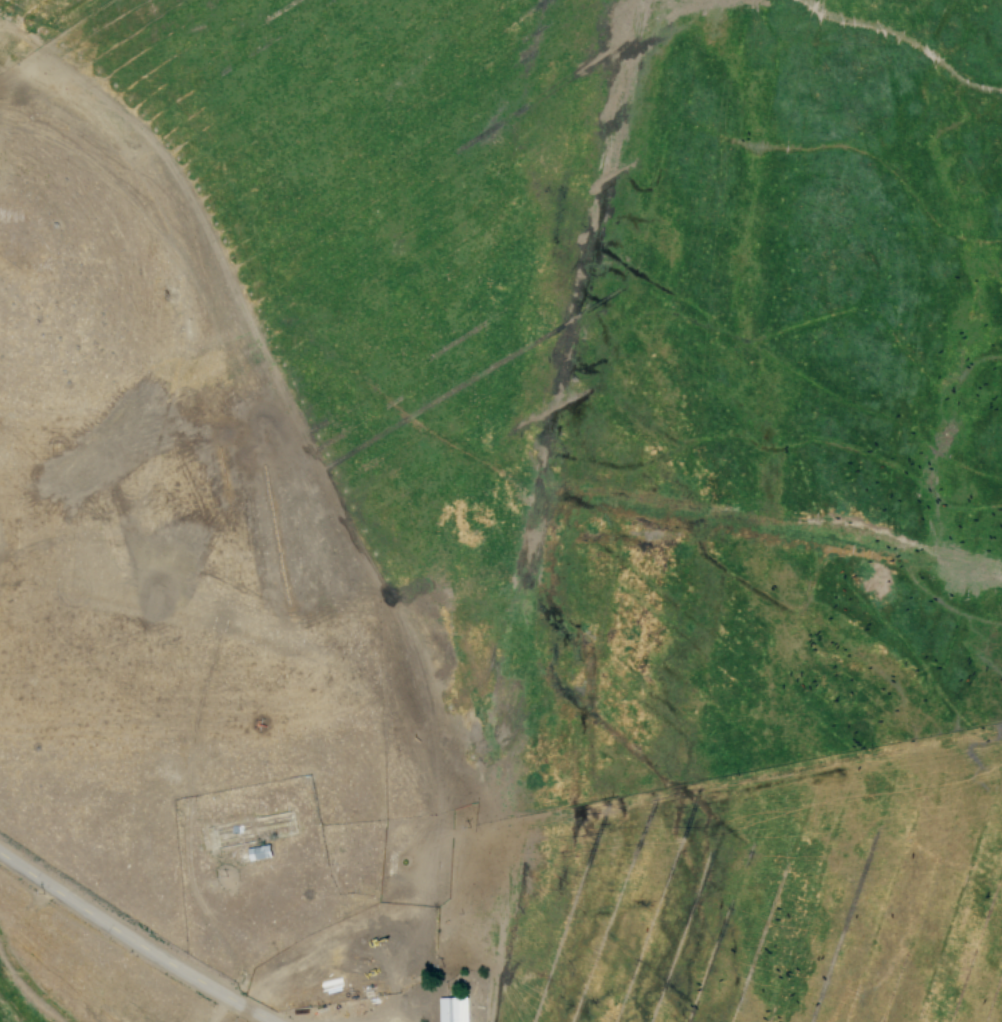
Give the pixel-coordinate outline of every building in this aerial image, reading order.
[(440,1021),(469,1021),(469,996),(439,997),(440,1021)]
